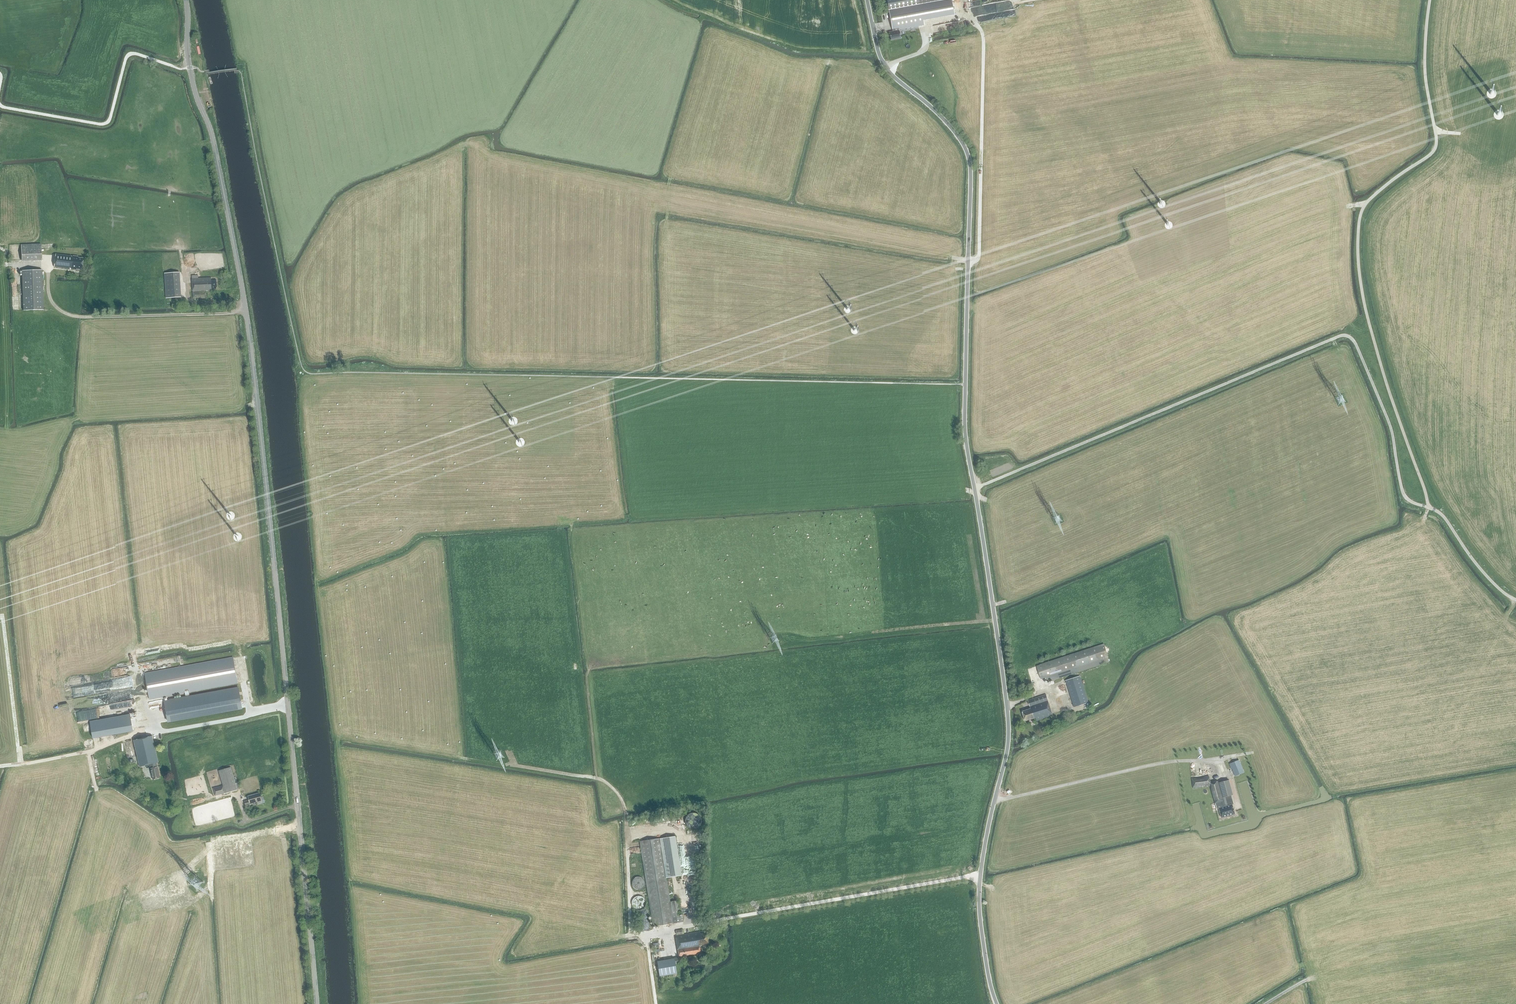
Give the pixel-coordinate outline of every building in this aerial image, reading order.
[(891,41),(900,39),(899,29),(902,28),(902,29),(903,29),(924,25),(923,20),(954,14),(951,1),(951,0),(887,0),(893,32),(889,32),(891,41)] [(41,244),(20,245),(20,260),(41,259),(41,244)] [(81,269),(83,258),(78,258),(78,257),(73,256),(72,257),(71,257),(71,256),(55,254),(54,267),(69,269),(70,268),(71,268),(71,269),(75,269),(75,268),(81,269)] [(43,310),(42,270),(22,271),(23,311),(43,310)] [(179,272),(164,272),(165,298),(181,297),(179,272)] [(198,278),(198,275),(192,276),(193,299),(206,298),(206,291),(211,291),(210,289),(217,289),(216,280),(211,281),(211,278),(198,278)] [(1108,658),(1104,644),(1040,664),(1040,665),(1036,666),(1041,679),(1044,678),(1044,679),(1108,658)] [(233,658),(145,673),(149,699),(237,683),(233,658)] [(1089,702),(1079,672),(1064,677),(1074,707),(1089,702)] [(131,675),(106,680),(108,688),(109,693),(107,693),(109,704),(119,702),(120,704),(141,700),(141,698),(135,699),(131,675)] [(1053,715),(1046,695),(1028,700),(1031,709),(1022,712),(1025,721),(1035,718),(1036,720),(1053,715)] [(1057,721),(1064,718),(1061,710),(1054,713),(1057,721)] [(90,721),(93,738),(133,731),(130,714),(90,721)] [(158,762),(152,736),(133,740),(140,767),(150,765),(153,780),(160,778),(156,763),(158,762)] [(133,741),(124,743),(127,757),(136,755),(133,741)] [(1245,772),(1240,759),(1229,764),(1231,769),(1232,769),(1235,777),(1245,772)] [(237,790),(241,788),(239,782),(235,783),(230,767),(218,771),(223,786),(213,788),(215,796),(225,793),(237,790)] [(1210,786),(1216,808),(1219,807),(1221,817),(1234,813),(1232,804),(1227,806),(1224,797),(1233,795),(1229,780),(1219,782),(1219,781),(1211,782),(1210,776),(1192,778),(1193,788),(1210,786)] [(261,800),(259,793),(248,796),(249,800),(244,801),(245,806),(250,804),(250,803),(261,800)] [(681,875),(675,836),(660,839),(640,842),(645,881),(653,927),(683,922),(682,917),(680,918),(677,900),(670,902),(666,877),(681,875)] [(640,877),(639,877),(637,877),(636,877),(634,878),(633,879),(632,881),(632,882),(632,884),(632,886),(633,887),(634,888),(636,889),(637,890),(639,890),(640,889),(642,889),(643,888),(644,886),(645,885),(645,883),(645,882),(644,880),(643,879),(642,878),(640,877)] [(640,896),(638,896),(636,896),(635,897),(633,898),(632,900),(632,902),(631,903),(632,905),(632,907),(634,908),(635,909),(637,910),(639,910),(640,910),(642,910),(644,909),(645,907),(646,905),(646,904),(646,902),(645,900),(645,898),(643,897),(642,896),(640,896)] [(676,930),(677,935),(675,935),(679,957),(700,953),(699,945),(708,944),(706,932),(700,933),(700,931),(683,934),(682,929),(676,930)] [(673,957),(656,960),(659,975),(676,972),(674,961),(673,957)]
